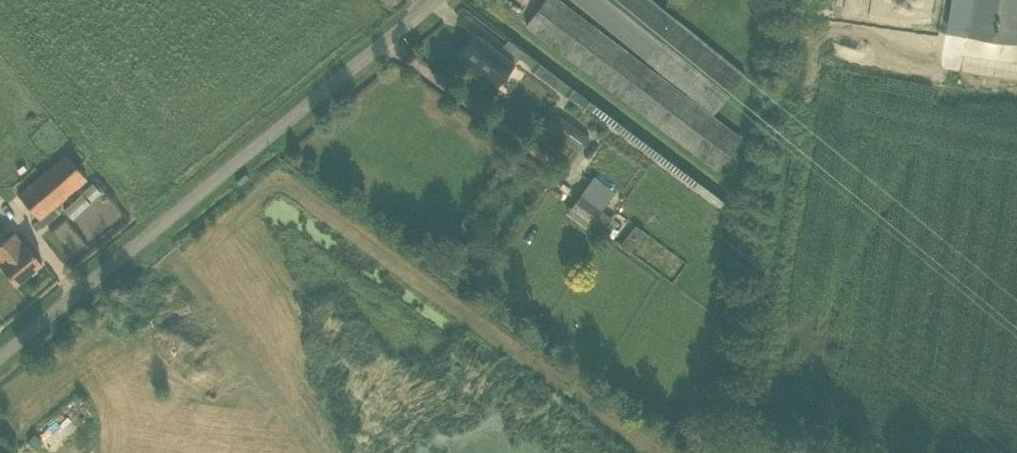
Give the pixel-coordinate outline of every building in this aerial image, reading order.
[(565,6),(557,0),(544,0),(526,24),(716,170),(739,140),(565,6)] [(652,0),(574,0),(714,112),(745,74),(652,0)] [(973,36),(1016,43),(1016,0),(978,0),(973,36)] [(514,63),(476,33),(458,56),(471,66),(468,69),(494,89),(514,63)] [(537,61),(524,51),(519,56),(532,67),(537,61)] [(544,125),(579,151),(590,137),(554,111),(544,125)] [(66,154),(50,166),(19,194),(39,218),(86,178),(66,154)] [(590,180),(567,213),(588,228),(612,196),(590,180)] [(4,241),(0,245),(0,264),(15,283),(42,262),(26,243),(24,244),(15,233),(4,241)] [(631,250),(637,243),(627,236),(621,243),(631,250)]
